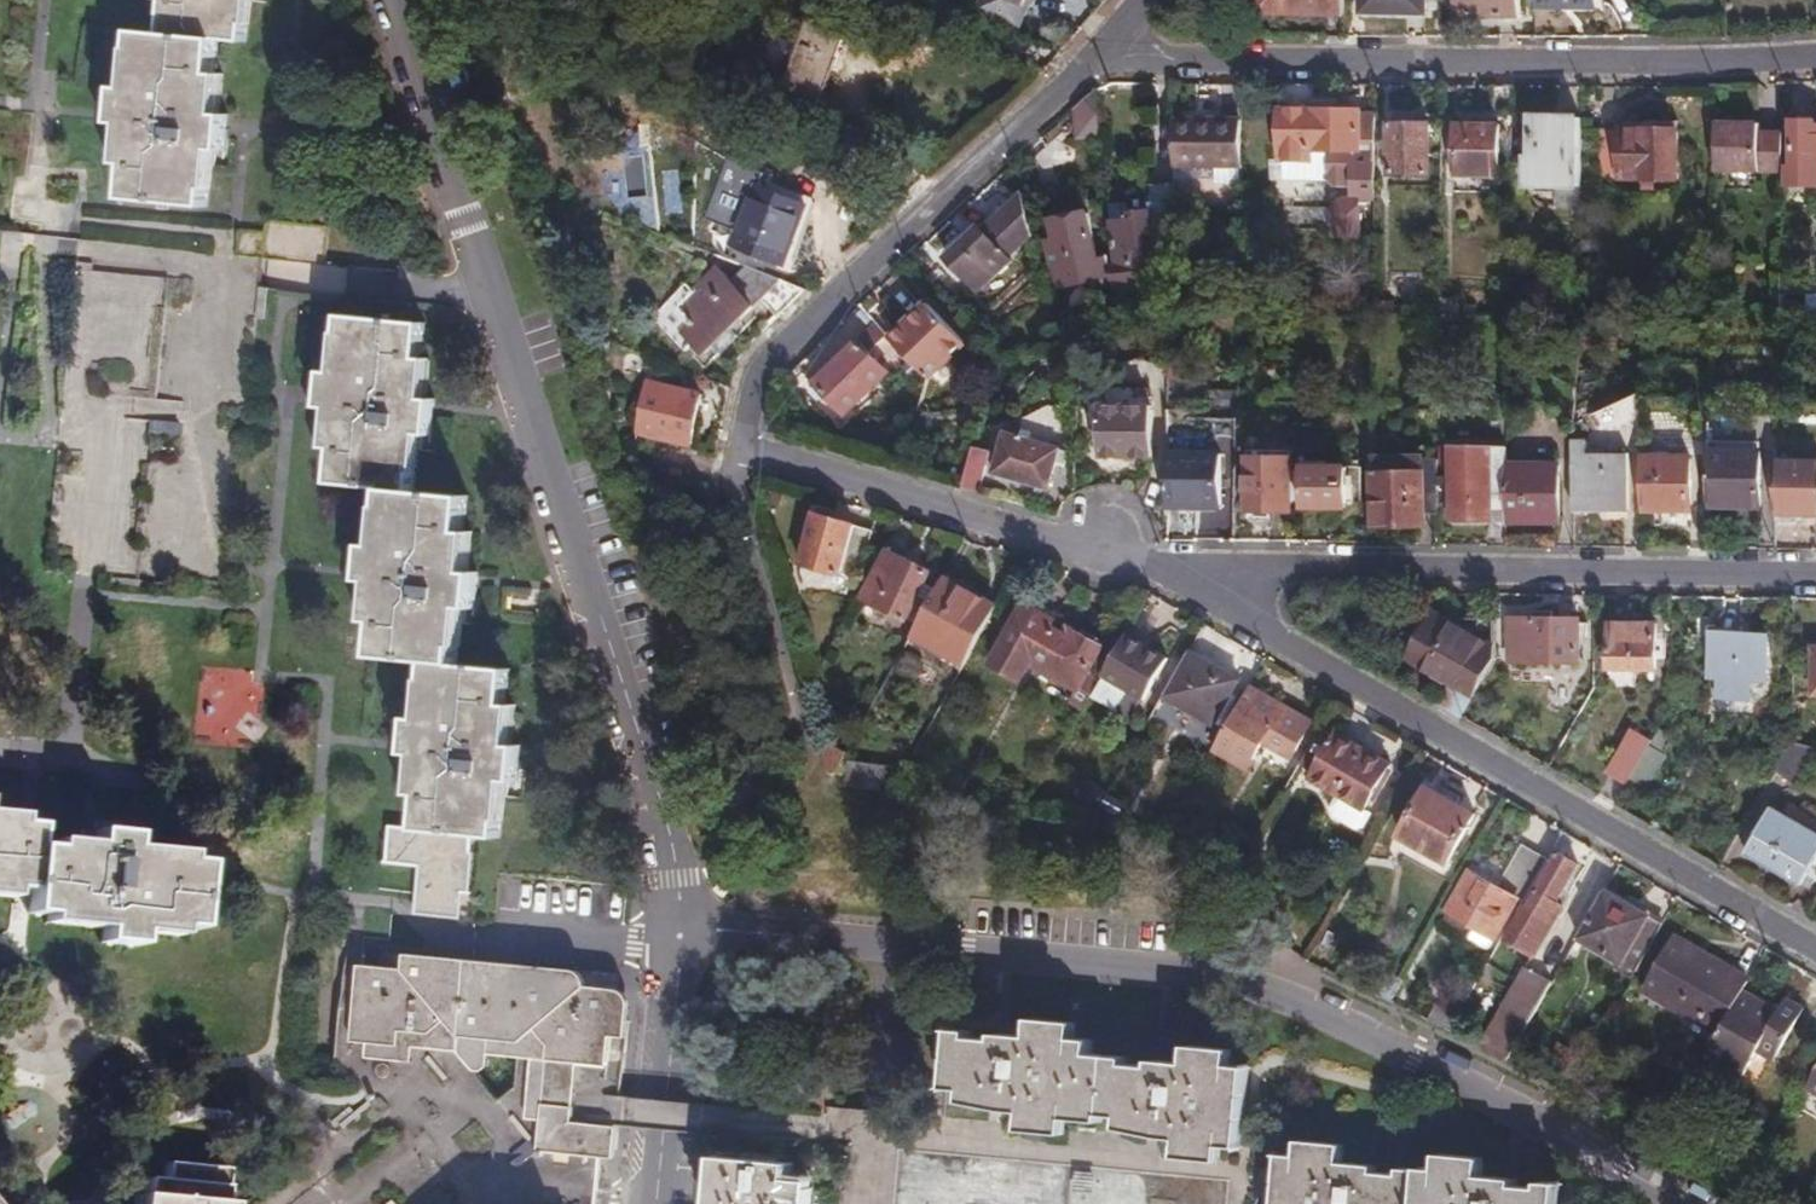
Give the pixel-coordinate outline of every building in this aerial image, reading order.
[(162,14),(133,12),(131,30),(127,30),(123,69),(116,68),(113,102),(120,103),(116,144),(125,145),(122,178),(203,186),(204,169),(199,168),(202,129),(213,130),(221,131),(221,124),(224,96),(217,96),(220,56),(211,55),(214,18),(240,21),(242,4),(237,3),(237,0),(163,0),(162,14)] [(759,10),(763,0),(733,0),(759,10)] [(1014,31),(1026,0),(977,0),(972,14),(1014,31)] [(1335,0),(1252,0),(1251,19),(1256,22),(1318,22),(1319,20),(1326,20),(1335,21),(1335,0)] [(1357,19),(1406,19),(1422,19),(1423,0),(1357,0),(1357,19)] [(1515,0),(1451,0),(1451,18),(1485,18),(1515,18),(1515,0)] [(1528,15),(1554,15),(1554,11),(1564,11),(1593,11),(1592,0),(1528,0),(1528,15)] [(779,82),(767,113),(807,128),(839,40),(799,26),(790,50),(766,41),(759,60),(770,79),(779,82)] [(1310,101),(1311,88),(1276,88),(1275,162),(1279,162),(1309,162),(1309,153),(1322,153),(1322,182),(1328,192),(1344,192),(1344,201),(1335,204),(1328,209),(1327,240),(1355,240),(1355,201),(1369,201),(1371,116),(1356,116),(1356,113),(1329,112),(1329,101),(1310,101)] [(1507,118),(1507,90),(1488,90),(1488,118),(1507,118)] [(1415,120),(1438,121),(1438,93),(1415,93),(1415,120)] [(1093,140),(1089,94),(1069,112),(1070,141),(1093,140)] [(1518,190),(1572,191),(1572,123),(1551,123),(1524,123),(1523,163),(1518,163),(1518,190)] [(1707,173),(1771,174),(1772,134),(1759,134),(1750,134),(1750,124),(1708,123),(1707,173)] [(1811,123),(1797,123),(1781,123),(1780,187),(1815,188),(1815,130),(1810,129),(1811,123)] [(1165,170),(1233,171),(1233,125),(1200,124),(1165,124),(1165,170)] [(1422,179),(1423,127),(1392,127),(1385,126),(1384,178),(1422,179)] [(1492,180),(1493,129),(1484,129),(1449,128),(1448,180),(1492,180)] [(209,169),(213,130),(202,129),(199,168),(204,169),(209,169)] [(1669,183),(1669,133),(1637,133),(1612,133),(1611,182),(1633,182),(1633,192),(1645,192),(1645,183),(1669,183)] [(1287,181),(1322,182),(1322,153),(1309,153),(1309,162),(1279,162),(1279,172),(1287,181)] [(750,177),(725,245),(781,266),(806,198),(750,177)] [(969,296),(1022,245),(1013,202),(979,235),(972,229),(962,238),(937,262),(969,296)] [(1146,300),(1164,299),(1164,276),(1148,276),(1146,244),(1164,243),(1165,202),(1139,206),(1141,232),(1119,234),(1118,227),(1104,228),(1110,285),(1103,287),(1104,303),(1146,300)] [(709,213),(702,231),(709,234),(715,215),(709,213)] [(1082,291),(1103,287),(1100,258),(1090,261),(1078,214),(1055,220),(1041,223),(1047,251),(1041,253),(1045,271),(1048,271),(1053,291),(1074,286),(1082,291)] [(720,286),(744,310),(755,300),(771,317),(795,293),(737,270),(720,286)] [(712,341),(744,310),(720,286),(709,274),(686,296),(679,289),(644,323),(676,356),(684,348),(694,358),(695,357),(712,341)] [(456,645),(457,627),(451,626),(455,587),(464,588),(474,589),(477,553),(467,552),(471,512),(462,511),(466,477),(412,472),(413,453),(407,453),(411,414),(420,415),(428,416),(432,379),(423,378),(427,340),(418,339),(421,304),(340,297),(339,306),(338,313),(334,313),(331,353),(322,352),(318,388),(327,389),(323,428),(332,429),(329,464),(384,469),(383,486),(379,486),(376,525),(369,524),(365,560),(372,561),(369,600),(378,601),(374,637),(430,642),(428,660),(424,659),(421,700),(413,699),(409,734),(418,735),(415,774),(423,775),(420,811),(392,808),(389,843),(422,847),(417,894),(461,898),(464,872),(471,872),(474,835),(471,834),(472,817),(502,820),(503,800),(495,799),(498,760),(508,761),(518,762),(521,727),(513,726),(517,687),(508,686),(511,650),(456,645)] [(896,358),(916,379),(954,343),(918,306),(908,315),(880,342),(896,358)] [(1482,308),(1466,308),(1466,316),(1482,316),(1482,308)] [(896,358),(880,342),(866,328),(830,363),(806,386),(835,417),(896,358)] [(712,341),(695,357),(702,364),(718,348),(712,341)] [(640,380),(629,432),(681,444),(692,392),(640,380)] [(407,453),(413,453),(417,454),(420,415),(411,414),(407,453)] [(1145,455),(1146,415),(1095,414),(1095,455),(1145,455)] [(1043,493),(1055,453),(1000,436),(988,477),(1008,483),(1043,493)] [(1501,469),(1501,450),(1445,450),(1443,524),(1465,524),(1486,524),(1487,503),(1500,503),(1501,469)] [(952,492),(969,497),(982,458),(965,452),(952,492)] [(1704,456),(1703,510),(1744,510),(1754,511),(1755,456),(1704,456)] [(1567,457),(1566,515),(1603,516),(1622,516),(1623,458),(1567,457)] [(1638,457),(1638,509),(1662,510),(1687,510),(1688,457),(1638,457)] [(1162,460),(1162,510),(1196,510),(1213,510),(1214,461),(1162,460)] [(1415,531),(1417,465),(1370,463),(1367,529),(1407,530),(1415,531)] [(1287,518),(1287,466),(1236,465),(1235,517),(1262,517),(1287,518)] [(1769,518),(1788,518),(1815,519),(1815,467),(1771,466),(1769,518)] [(1298,468),(1296,514),(1316,514),(1340,515),(1342,470),(1298,468)] [(1500,503),(1500,524),(1542,525),(1552,525),(1553,470),(1501,469),(1500,503)] [(1486,524),(1500,524),(1500,503),(1487,503),(1486,524)] [(860,579),(874,533),(862,529),(816,515),(802,561),(860,579)] [(905,556),(923,527),(906,522),(890,550),(905,556)] [(926,574),(889,553),(863,597),(918,628),(930,607),(921,602),(934,579),(926,574)] [(964,670),(997,613),(947,585),(915,642),(964,670)] [(451,626),(457,627),(461,627),(464,588),(455,587),(451,626)] [(1432,678),(1450,688),(1474,652),(1473,638),(1411,601),(1384,646),(1432,678)] [(1473,638),(1472,605),(1445,603),(1411,601),(1473,638)] [(1017,682),(1026,664),(1047,628),(1053,619),(1021,604),(986,667),(1017,682)] [(1558,659),(1558,614),(1519,614),(1489,614),(1489,659),(1558,659)] [(1640,666),(1640,622),(1619,622),(1594,622),(1594,666),(1640,666)] [(1068,704),(1082,712),(1101,679),(1088,672),(1101,649),(1076,634),(1071,642),(1062,636),(1047,628),(1026,664),(1075,692),(1068,704)] [(1743,677),(1746,634),(1711,632),(1690,630),(1687,673),(1697,674),(1696,693),(1726,695),(1727,676),(1743,677)] [(1145,646),(1126,635),(1102,674),(1143,699),(1167,659),(1145,646)] [(1811,649),(1794,649),(1793,692),(1815,692),(1815,649),(1811,649)] [(1207,666),(1186,655),(1160,700),(1209,728),(1236,683),(1207,666)] [(1420,699),(1437,709),(1450,688),(1432,678),(1420,699)] [(1272,707),(1239,688),(1203,750),(1237,770),(1252,744),(1281,760),(1301,724),(1272,707)] [(1592,771),(1611,782),(1615,774),(1637,736),(1618,725),(1592,771)] [(1654,735),(1641,728),(1637,736),(1615,774),(1631,783),(1649,752),(1645,750),(1654,735)] [(1772,732),(1754,766),(1777,778),(1794,743),(1772,732)] [(1359,810),(1382,770),(1341,746),(1324,737),(1301,778),(1359,810)] [(832,775),(836,776),(848,754),(834,745),(827,756),(832,775)] [(503,800),(508,761),(498,760),(495,799),(503,800)] [(890,789),(892,765),(848,761),(846,786),(890,789)] [(1434,862),(1461,815),(1450,809),(1413,788),(1387,835),(1434,862)] [(1811,882),(1815,874),(1815,858),(1804,851),(1812,838),(1809,836),(1815,825),(1781,805),(1774,816),(1757,806),(1731,850),(1772,874),(1786,882),(1792,871),(1811,882)] [(19,896),(17,917),(36,920),(75,922),(74,933),(91,934),(90,947),(124,950),(126,937),(164,941),(165,931),(183,933),(189,868),(171,866),(114,862),(115,853),(116,839),(82,836),(81,850),(81,859),(40,855),(22,853),(24,833),(7,831),(0,830),(0,895),(19,896)] [(81,850),(40,846),(40,855),(81,859),(81,850)] [(1515,906),(1539,863),(1520,852),(1509,846),(1485,888),(1463,876),(1450,899),(1465,908),(1455,924),(1486,942),(1509,902),(1515,906)] [(171,858),(115,853),(114,862),(171,866),(171,858)] [(1526,893),(1501,936),(1530,952),(1554,911),(1546,906),(1569,868),(1550,857),(1528,894),(1526,893)] [(1807,889),(1815,894),(1815,874),(1811,882),(1807,889)] [(1562,940),(1620,974),(1647,927),(1624,913),(1589,893),(1562,940)] [(36,920),(36,930),(74,933),(75,922),(36,920)] [(1628,988),(1705,1033),(1731,987),(1734,982),(1724,976),(1714,971),(1717,966),(1660,933),(1628,988)] [(405,967),(361,963),(357,1010),(355,1040),(369,1041),(400,1044),(401,1030),(430,1033),(446,1019),(459,1035),(524,1040),(538,1027),(550,1043),(548,1073),(579,1076),(609,1078),(613,1034),(628,1035),(631,999),(625,989),(617,986),(587,983),(587,978),(583,971),(579,967),(407,953),(405,967)] [(1475,1047),(1551,1087),(1555,1080),(1505,1054),(1543,986),(1544,986),(1529,977),(1518,971),(1475,1047)] [(1705,1033),(1691,1056),(1730,1078),(1747,1050),(1752,1041),(1768,1050),(1793,1008),(1785,1004),(1775,998),(1768,1009),(1731,987),(1705,1033)] [(945,1019),(939,1087),(960,1089),(959,1100),(977,1102),(987,1103),(997,1105),(1017,1107),(1014,1129),(1061,1135),(1062,1130),(1063,1116),(1098,1119),(1099,1108),(1115,1110),(1114,1120),(1144,1123),(1153,1124),(1162,1125),(1173,1126),(1170,1155),(1219,1160),(1221,1148),(1238,1150),(1248,1055),(1230,1053),(1231,1043),(1186,1038),(1184,1058),(1151,1055),(1150,1062),(1120,1059),(1121,1050),(1085,1046),(1087,1035),(1071,1033),(1072,1014),(1032,1010),(1030,1029),(994,1025),(993,1034),(963,1031),(964,1020),(945,1019)] [(400,1044),(369,1041),(368,1057),(414,1061),(414,1058),(415,1047),(459,1051),(470,1064),(477,1068),(486,1067),(489,1063),(491,1052),(535,1056),(529,1124),(543,1126),(575,1128),(579,1076),(548,1073),(550,1043),(538,1027),(524,1040),(459,1035),(446,1019),(430,1033),(401,1030),(400,1044)] [(1752,1041),(1747,1050),(1763,1059),(1768,1050),(1752,1041)] [(1790,1087),(1815,1102),(1815,1043),(1790,1087)] [(530,1095),(531,1058),(518,1057),(516,1094),(530,1095)] [(575,1128),(543,1126),(541,1160),(617,1167),(620,1133),(575,1128)] [(1270,1203),(1415,1203),(1419,1163),(1401,1161),(1400,1167),(1377,1165),(1375,1160),(1336,1156),(1338,1138),(1300,1134),(1298,1151),(1275,1149),(1270,1203)] [(1415,1203),(1559,1203),(1562,1175),(1544,1173),(1544,1179),(1520,1177),(1521,1170),(1482,1167),(1484,1149),(1440,1145),(1438,1165),(1419,1163),(1415,1203)] [(808,1178),(784,1176),(785,1161),(707,1154),(706,1164),(703,1203),(806,1203),(808,1178)] [(214,1168),(155,1163),(153,1179),(136,1177),(133,1203),(211,1203),(214,1168)] [(1090,1173),(1070,1171),(1068,1192),(1088,1194),(1090,1173)] [(397,1182),(386,1192),(396,1203),(405,1203),(411,1199),(397,1182)]
